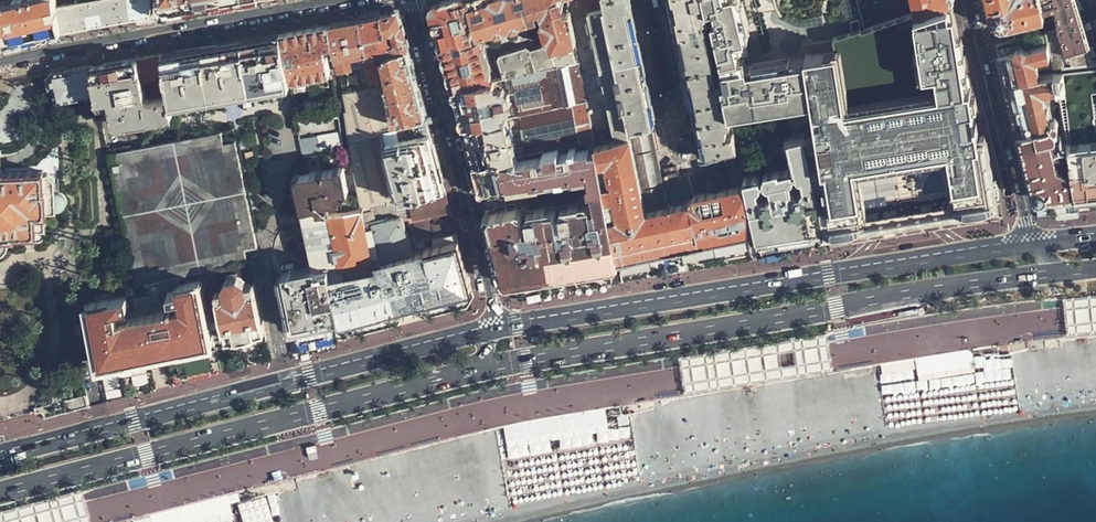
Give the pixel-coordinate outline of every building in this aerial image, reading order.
[(24,44),(62,36),(56,11),(54,0),(12,0),(0,2),(0,49),(24,44)] [(62,36),(94,30),(150,19),(152,0),(115,0),(56,11),(62,36)] [(158,17),(205,8),(248,0),(160,0),(158,17)] [(440,43),(471,34),(469,26),(471,24),(476,24),(479,34),(487,32),(479,0),(446,0),(434,3),(431,10),(435,24),(440,43)] [(487,32),(521,21),(522,24),(527,22),(522,0),(479,0),(487,32)] [(568,0),(522,0),(527,22),(535,20),(535,18),(538,17),(538,16),(543,14),(552,47),(555,46),(557,54),(550,56),(548,48),(543,46),(531,49),(530,48),(527,47),(500,55),(499,58),(504,77),(559,64),(580,60),(571,15),(568,0)] [(571,15),(605,6),(603,0),(568,0),(571,15)] [(580,141),(596,137),(596,136),(651,124),(655,123),(639,53),(628,0),(603,0),(605,6),(571,15),(580,60),(588,99),(571,103),(580,141)] [(669,15),(673,34),(690,30),(689,25),(694,23),(695,29),(705,26),(710,26),(704,0),(666,0),(669,15)] [(710,26),(722,78),(724,89),(727,100),(728,106),(811,92),(806,58),(743,70),(740,57),(736,40),(747,37),(746,34),(738,0),(704,0),(710,26)] [(746,34),(750,33),(748,26),(751,25),(745,0),(738,0),(746,34)] [(865,27),(913,13),(909,0),(886,0),(860,8),(865,27)] [(953,1),(953,0),(915,0),(918,11),(953,1)] [(990,16),(993,16),(995,23),(1001,26),(1007,25),(1008,26),(1016,24),(1017,26),(1044,20),(1041,0),(986,0),(990,16)] [(1044,20),(1046,30),(1054,72),(1093,65),(1091,60),(1093,59),(1077,0),(1041,0),(1044,20)] [(955,10),(953,1),(918,11),(913,13),(865,27),(862,28),(852,31),(833,38),(834,50),(806,54),(806,58),(811,92),(817,132),(824,179),(828,201),(820,202),(826,227),(826,231),(846,228),(867,224),(868,223),(869,222),(869,221),(869,220),(866,203),(910,196),(953,189),(956,210),(982,206),(997,203),(996,196),(997,196),(998,195),(999,194),(997,177),(993,177),(992,173),(993,172),(992,165),(991,165),(989,155),(990,154),(989,148),(988,148),(986,135),(979,136),(971,87),(967,87),(965,73),(959,38),(958,28),(955,29),(952,11),(955,10)] [(398,10),(381,13),(385,31),(394,30),(397,40),(405,38),(398,10)] [(370,15),(359,16),(367,52),(377,50),(378,55),(390,52),(385,31),(381,13),(370,15)] [(345,19),(328,22),(332,45),(339,72),(353,69),(351,58),(357,56),(358,58),(360,57),(360,60),(364,60),(364,58),(362,53),(367,52),(359,16),(345,19)] [(859,18),(850,20),(852,31),(862,28),(859,18)] [(304,26),(280,30),(289,79),(331,72),(326,46),(332,45),(328,22),(304,26)] [(690,30),(673,34),(682,76),(687,75),(690,93),(694,112),(691,112),(700,156),(727,150),(737,148),(734,131),(729,132),(728,123),(732,122),(728,106),(727,100),(722,101),(720,90),(717,79),(705,26),(695,29),(697,34),(691,35),(690,30)] [(213,42),(161,52),(165,81),(169,103),(289,79),(280,30),(239,38),(213,42)] [(394,30),(385,31),(390,52),(407,47),(406,42),(405,38),(397,40),(394,30)] [(1046,30),(997,42),(1001,60),(1006,80),(1054,72),(1046,30)] [(446,66),(452,88),(493,79),(480,38),(473,40),(471,34),(440,43),(446,66)] [(752,54),(747,37),(736,40),(740,57),(752,54)] [(393,129),(427,121),(426,116),(417,84),(407,47),(390,52),(378,55),(368,57),(364,58),(364,60),(370,87),(384,85),(393,129)] [(152,53),(138,56),(143,85),(165,81),(161,52),(152,53)] [(97,63),(91,64),(98,95),(98,99),(104,98),(109,98),(113,123),(170,113),(169,103),(165,81),(143,85),(138,56),(117,59),(97,63)] [(506,106),(509,117),(571,103),(588,99),(580,60),(559,64),(504,77),(493,79),(495,88),(502,87),(504,88),(505,88),(506,89),(507,89),(510,101),(508,102),(506,106)] [(91,64),(51,72),(51,76),(49,76),(51,87),(54,87),(57,102),(98,95),(91,64)] [(1093,65),(1054,72),(1079,200),(1087,199),(1095,198),(1095,65),(1093,65)] [(1067,201),(1079,200),(1054,72),(1006,80),(1021,141),(1032,187),(1034,188),(1034,191),(1034,193),(1035,195),(1037,196),(1039,197),(1041,198),(1046,197),(1048,203),(1054,203),(1067,201)] [(343,92),(364,89),(363,84),(348,86),(347,78),(341,79),(343,92)] [(461,120),(463,126),(509,117),(506,106),(508,102),(510,101),(507,89),(506,89),(505,88),(504,88),(502,87),(495,88),(493,79),(452,88),(461,120)] [(403,198),(445,188),(435,152),(427,121),(393,129),(384,85),(370,87),(364,89),(343,92),(347,110),(344,110),(352,164),(360,205),(362,204),(362,206),(403,198)] [(509,117),(463,126),(470,153),(473,164),(580,141),(571,103),(509,117)] [(758,238),(745,183),(734,186),(698,193),(693,171),(679,175),(675,176),(674,172),(661,175),(651,124),(596,136),(596,137),(604,181),(619,262),(679,252),(741,241),(758,238)] [(125,146),(120,147),(146,282),(161,279),(177,276),(207,269),(203,247),(256,235),(255,228),(236,135),(224,137),(222,125),(131,145),(125,146)] [(817,132),(805,134),(807,145),(813,144),(815,160),(811,161),(815,181),(824,179),(817,132)] [(745,183),(758,238),(788,233),(795,232),(826,227),(820,202),(815,181),(811,161),(807,145),(805,134),(787,138),(789,148),(792,148),(801,189),(796,190),(793,188),(791,179),(792,179),(795,175),(793,169),(791,166),(766,171),(764,174),(766,182),(769,184),(771,184),(773,190),(771,195),(770,194),(766,195),(761,175),(757,173),(744,176),(745,183)] [(317,136),(299,140),(302,154),(320,151),(317,136)] [(580,141),(473,164),(480,188),(486,191),(583,169),(583,168),(587,167),(589,175),(586,175),(588,184),(590,183),(604,181),(596,137),(580,141)] [(757,144),(740,147),(742,159),(759,155),(757,144)] [(118,193),(136,284),(146,282),(120,147),(109,149),(118,193)] [(744,176),(737,148),(727,150),(734,186),(745,183),(744,176)] [(316,211),(330,209),(329,200),(341,198),(340,194),(348,192),(343,166),(301,174),(296,179),(303,208),(315,205),(316,211)] [(14,235),(14,232),(36,232),(35,213),(44,213),(55,212),(57,212),(58,212),(59,211),(61,210),(62,209),(63,208),(64,206),(64,205),(65,204),(65,201),(65,199),(65,197),(63,194),(61,193),(59,191),(57,190),(55,190),(54,180),(48,173),(43,174),(43,170),(3,172),(3,170),(2,170),(0,170),(0,236),(14,235)] [(488,218),(503,275),(508,278),(513,280),(529,278),(587,268),(619,262),(604,181),(590,183),(593,198),(589,199),(588,197),(518,213),(517,208),(490,214),(488,218)] [(466,301),(471,287),(457,232),(427,240),(425,243),(427,250),(412,254),(404,222),(451,210),(445,188),(403,198),(362,206),(362,204),(360,205),(330,209),(316,211),(315,205),(303,208),(298,208),(301,225),(305,229),(312,259),(314,259),(316,265),(316,267),(328,265),(339,315),(341,321),(349,319),(351,331),(401,318),(397,306),(408,304),(418,301),(421,312),(466,301)] [(910,196),(866,203),(869,220),(869,221),(869,222),(868,223),(867,224),(956,210),(953,189),(910,196)] [(1081,213),(1079,200),(1054,203),(1055,216),(1081,213)] [(45,231),(44,213),(35,213),(36,232),(45,231)] [(791,252),(788,233),(758,238),(762,257),(791,252)] [(2,253),(4,252),(5,250),(7,248),(7,245),(7,242),(14,242),(14,235),(0,236),(0,254),(2,253)] [(256,235),(203,247),(207,269),(248,261),(245,244),(257,242),(256,235)] [(217,317),(221,339),(237,336),(237,335),(245,333),(254,332),(264,330),(248,261),(207,269),(211,289),(217,317)] [(280,273),(293,326),(331,317),(335,316),(339,315),(328,265),(316,267),(316,265),(280,273)] [(177,276),(161,279),(164,299),(153,301),(152,295),(135,298),(137,310),(128,312),(129,316),(114,319),(110,297),(87,302),(100,364),(156,352),(165,350),(172,381),(211,371),(206,342),(213,340),(209,319),(217,317),(211,289),(204,291),(201,279),(178,284),(177,276)] [(1064,306),(1067,338),(1095,335),(1095,292),(1063,296),(1063,300),(1064,306)] [(331,317),(293,326),(297,344),(335,334),(331,317)] [(685,395),(833,371),(827,331),(678,354),(679,357),(685,395)] [(947,359),(917,361),(918,371),(948,369),(947,359)] [(900,363),(903,391),(916,390),(914,362),(900,363)] [(53,404),(34,408),(34,412),(35,414),(41,413),(43,418),(89,406),(87,396),(63,402),(61,395),(52,397),(53,404)] [(585,412),(509,425),(515,459),(590,446),(585,412)] [(85,501),(83,496),(81,490),(0,512),(0,521),(90,521),(85,501)] [(236,492),(128,521),(223,521),(232,520),(228,506),(239,503),(236,492)] [(235,505),(240,521),(272,521),(271,517),(278,515),(272,495),(235,505)]
